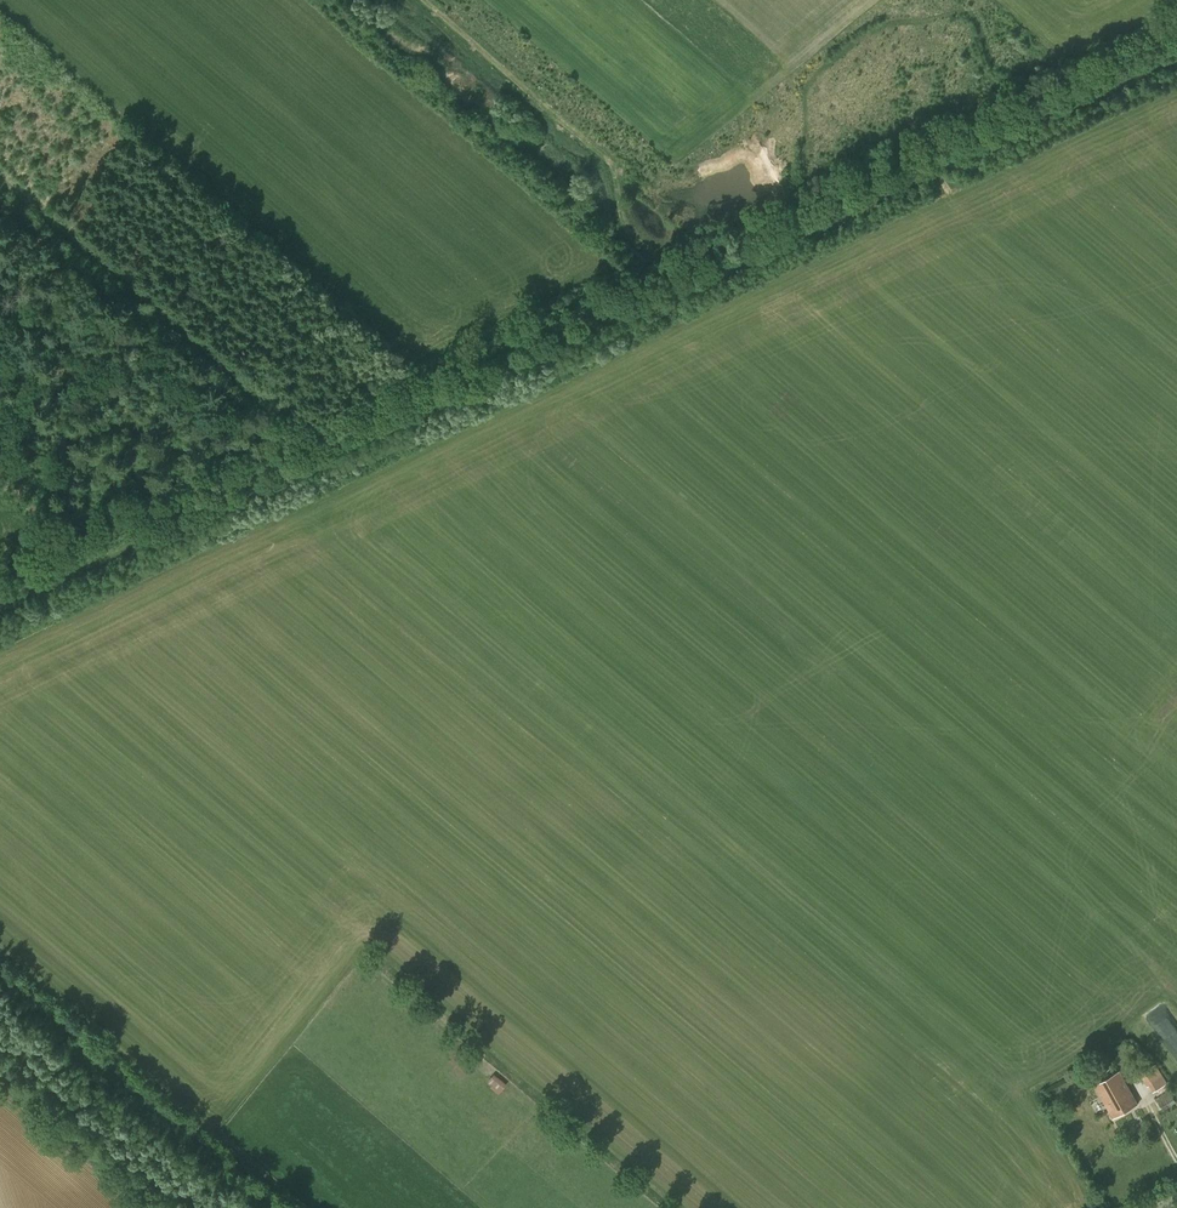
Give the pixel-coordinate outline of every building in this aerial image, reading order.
[(1150,1092),(1167,1083),(1157,1064),(1140,1073),(1150,1092)] [(1120,1070),(1094,1084),(1113,1117),(1138,1103),(1120,1070)] [(485,1083),(498,1094),(507,1084),(493,1073),(485,1083)] [(1157,1098),(1164,1110),(1176,1102),(1169,1090),(1157,1098)]
